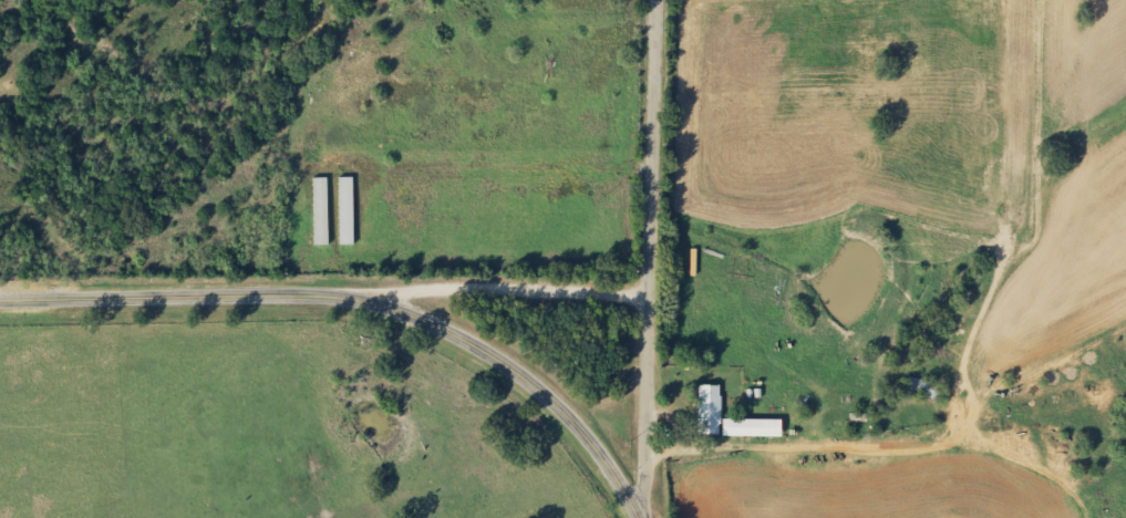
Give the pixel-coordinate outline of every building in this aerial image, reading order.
[(309,245),(309,177),(326,177),(326,245),(309,245)] [(335,245),(335,177),(351,177),(351,245),(335,245)] [(928,380),(928,395),(905,395),(905,380),(928,380)] [(715,436),(715,435),(692,435),(693,385),(717,386),(716,418),(775,419),(775,437),(715,436)]
